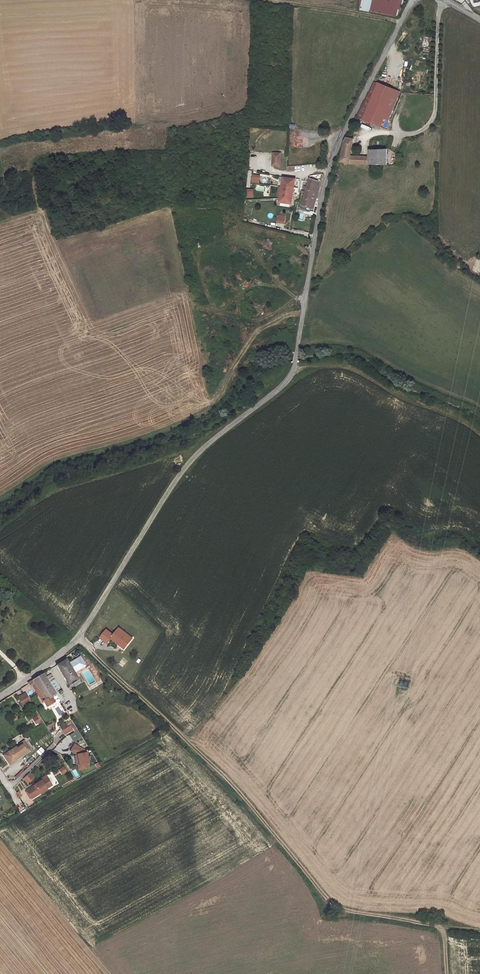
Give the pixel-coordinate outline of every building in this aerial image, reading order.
[(366,4),(365,11),(377,14),(379,8),(375,7),(376,0),(367,0),(366,4)] [(377,14),(395,17),(398,10),(379,8),(377,14)] [(375,86),(370,95),(357,119),(375,127),(391,93),(377,87),(375,86)] [(391,93),(375,127),(375,130),(384,129),(391,93)] [(357,119),(370,95),(366,94),(354,118),(357,119)] [(387,163),(387,149),(368,149),(368,156),(349,155),(352,138),(345,137),(343,142),(339,161),(348,162),(387,163)] [(275,155),(268,155),(267,166),(275,167),(275,155)] [(275,200),(274,204),(286,205),(287,199),(291,199),(292,192),(288,192),(290,180),(280,178),(275,200)] [(303,215),(305,210),(306,206),(311,207),(311,200),(315,184),(306,182),(297,213),(303,215)] [(123,632),(124,630),(119,626),(113,633),(106,628),(100,636),(107,642),(111,637),(124,647),(131,638),(123,632)] [(133,636),(124,630),(123,632),(131,638),(133,636)] [(67,683),(76,677),(64,658),(55,664),(67,683)] [(35,682),(41,691),(47,687),(46,685),(49,682),(46,676),(43,672),(28,682),(30,685),(32,684),(35,682)] [(46,676),(49,682),(56,693),(61,689),(51,672),(46,676)] [(35,682),(32,684),(37,693),(41,691),(35,682)] [(47,687),(41,691),(46,699),(44,701),(47,706),(55,702),(51,696),(56,693),(49,682),(46,685),(47,687)] [(41,691),(37,693),(42,702),(44,701),(46,699),(41,691)] [(24,705),(30,701),(29,699),(26,693),(19,697),(24,705)] [(72,729),(68,722),(61,727),(65,734),(72,729)] [(14,746),(3,755),(9,764),(15,760),(14,759),(29,748),(24,742),(21,744),(15,748),(14,746)] [(69,751),(76,755),(74,755),(78,770),(88,767),(85,753),(84,753),(86,750),(73,743),(69,751)] [(28,773),(22,779),(25,782),(31,777),(28,773)] [(33,784),(25,789),(30,798),(39,792),(40,794),(46,790),(45,789),(51,786),(46,776),(33,784)]
